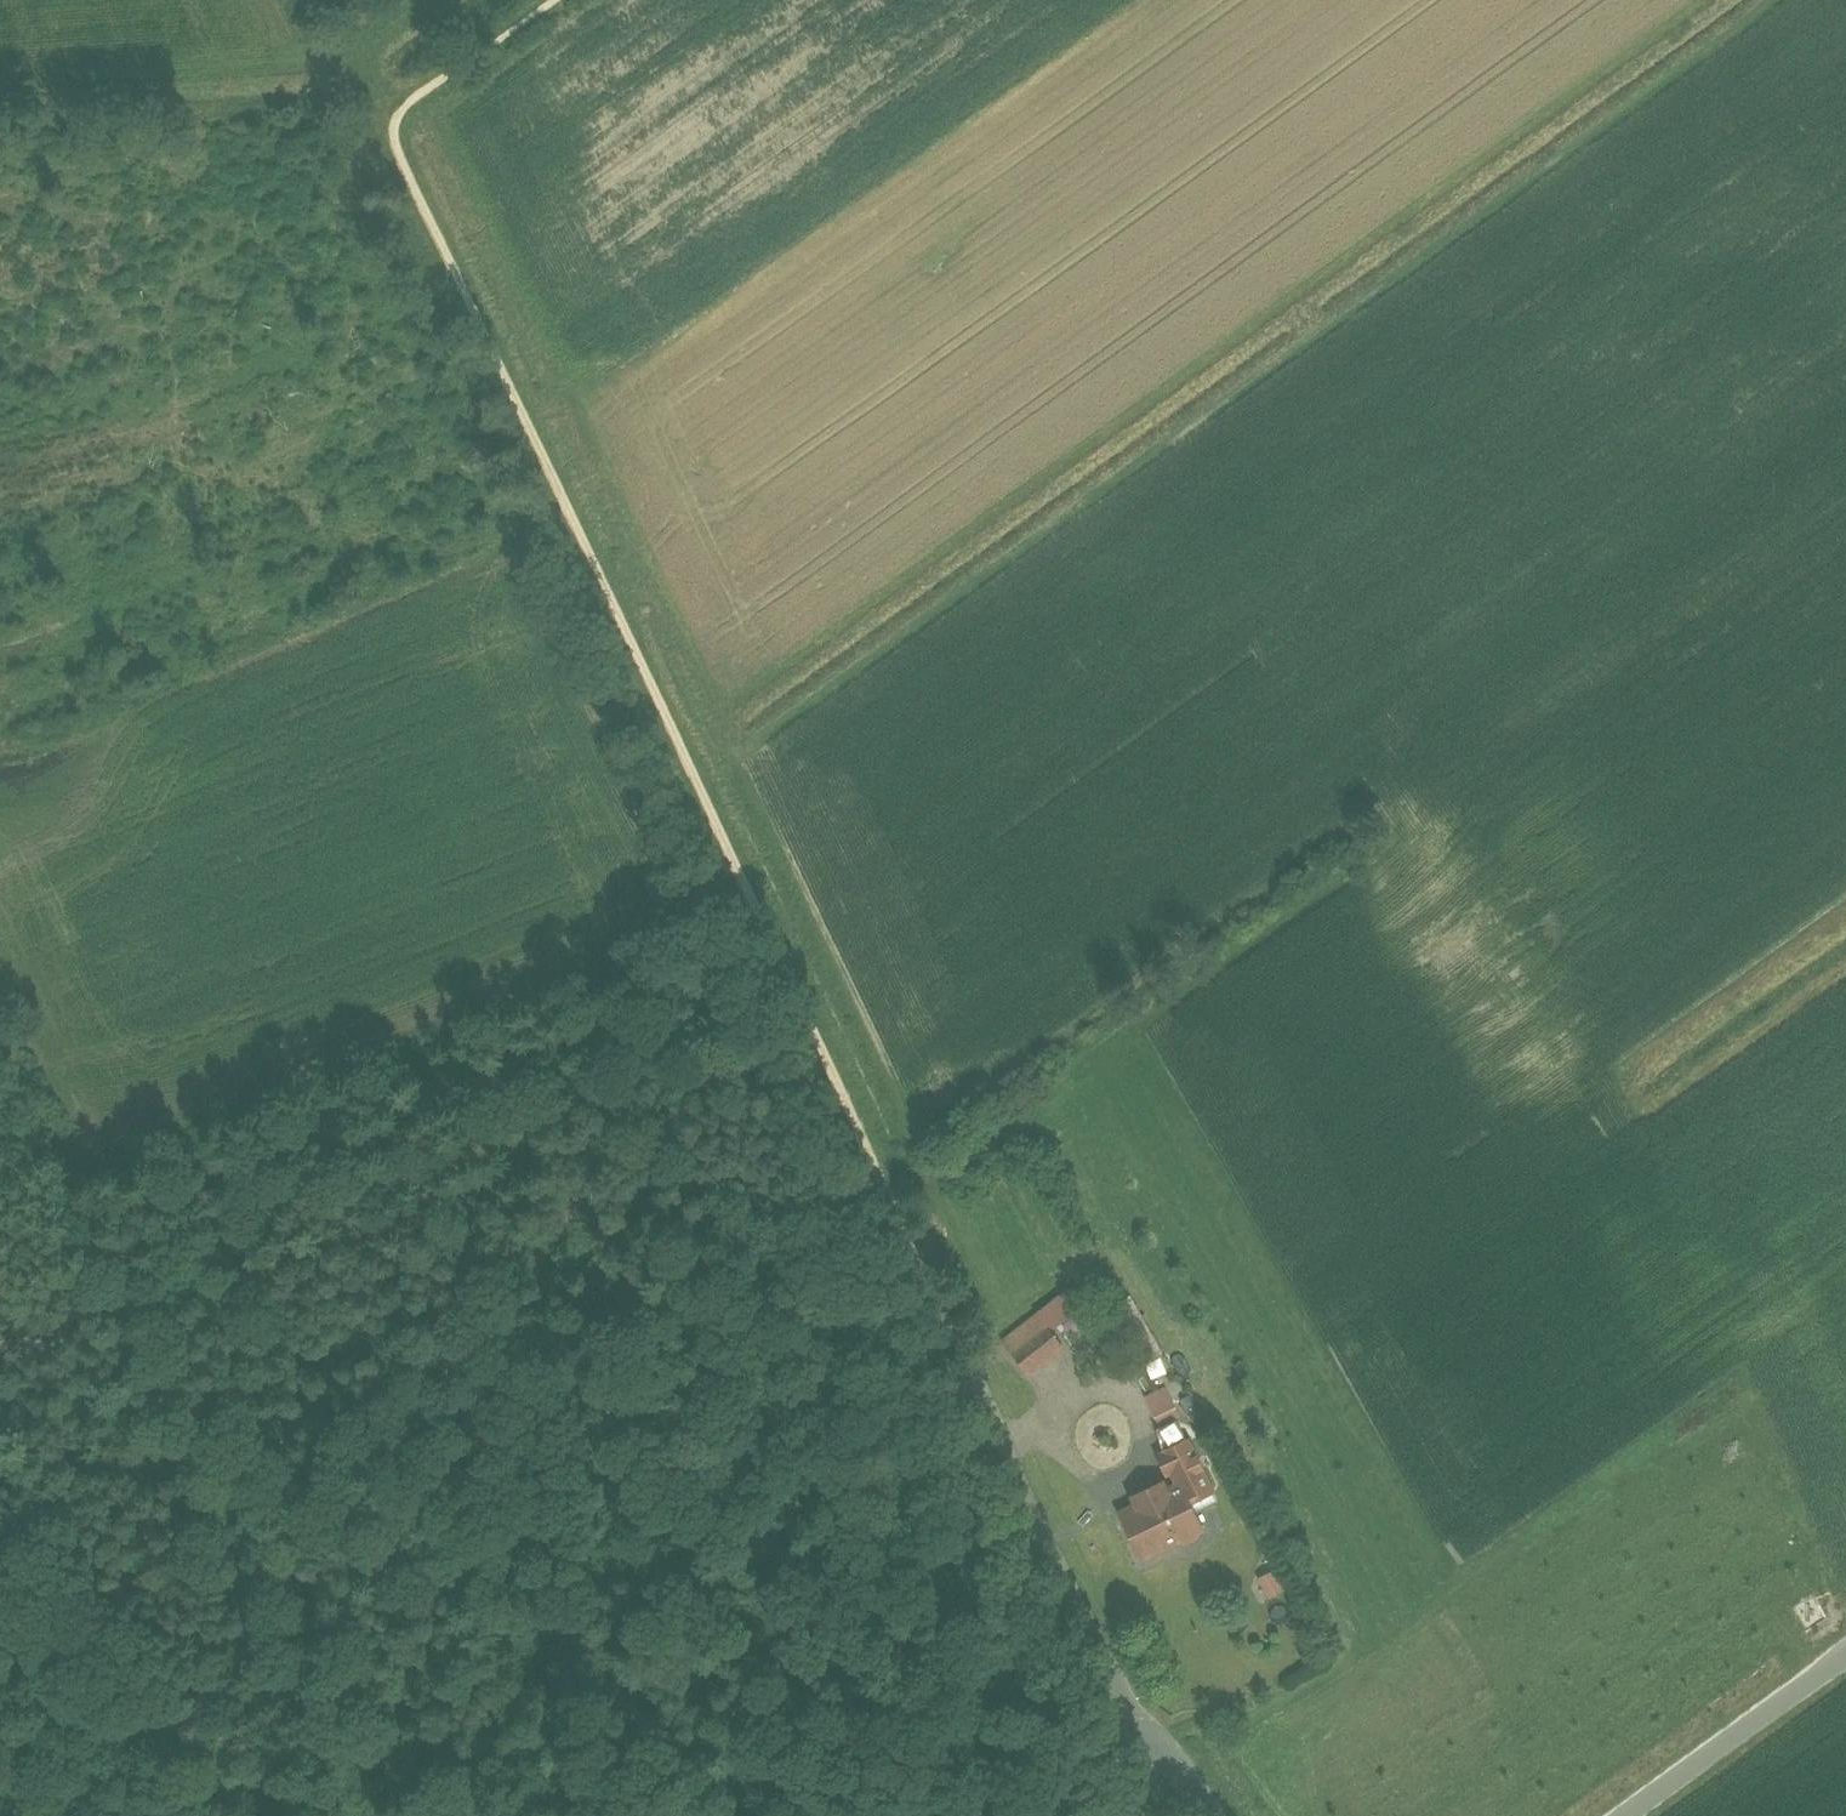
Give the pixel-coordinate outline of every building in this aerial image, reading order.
[(1139,1366),(1164,1354),(1133,1293),(1109,1306),(1139,1366)] [(1066,1294),(996,1348),(1021,1380),(1063,1348),(1051,1332),(1079,1311),(1066,1294)] [(1156,1427),(1179,1417),(1165,1387),(1142,1397),(1156,1427)] [(1114,1521),(1136,1572),(1202,1543),(1189,1514),(1212,1504),(1186,1446),(1154,1461),(1158,1470),(1151,1473),(1159,1491),(1124,1506),(1127,1515),(1114,1521)]
